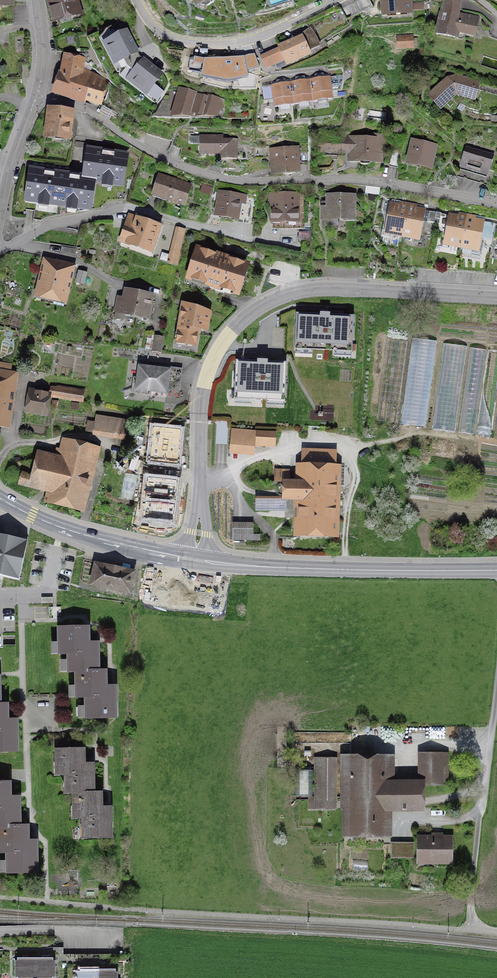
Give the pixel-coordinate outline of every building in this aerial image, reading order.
[(15,11),(14,0),(0,0),(0,12),(15,11)] [(45,0),(53,27),(82,18),(76,0),(46,0),(45,0)] [(199,11),(216,0),(191,0),(199,11)] [(361,13),(373,7),(369,0),(360,0),(355,2),(361,13)] [(384,21),(415,18),(413,0),(382,0),(384,21)] [(461,16),(464,0),(448,0),(448,1),(443,0),(437,38),(461,43),(462,37),(477,40),(481,19),(461,16)] [(342,9),(347,20),(361,13),(355,2),(342,9)] [(141,56),(129,32),(102,45),(114,69),(141,56)] [(64,36),(54,39),(56,50),(66,52),(70,38),(64,36)] [(414,37),(396,38),(397,52),(414,51),(414,37)] [(304,39),(261,60),(268,74),(287,65),(290,70),(314,59),(304,39)] [(80,75),(83,70),(85,60),(63,56),(53,88),(86,98),(90,86),(82,82),(85,76),(80,75)] [(227,63),(208,62),(208,81),(228,82),(230,88),(253,83),(247,59),(227,63)] [(126,82),(148,99),(166,77),(144,60),(126,82)] [(90,86),(86,98),(101,104),(109,84),(96,81),(98,76),(83,70),(80,75),(85,76),(82,82),(90,86)] [(447,80),(429,99),(443,115),(459,98),(477,104),(484,84),(458,78),(447,80)] [(332,80),(312,83),(315,105),(335,102),(332,80)] [(312,83),(293,85),(296,108),(315,105),(312,83)] [(293,85),(273,88),(276,110),(296,108),(293,85)] [(190,116),(197,92),(179,87),(171,118),(190,116)] [(197,92),(190,116),(221,118),(226,100),(197,92)] [(75,113),(48,110),(44,143),(72,146),(75,113)] [(150,124),(148,133),(170,139),(173,131),(150,124)] [(218,160),(237,160),(237,141),(224,141),(224,135),(199,135),(199,155),(218,155),(218,160)] [(349,166),(384,166),(385,139),(318,138),(317,156),(349,157),(349,166)] [(439,147),(412,142),(407,167),(434,173),(439,147)] [(129,155),(85,149),(82,177),(81,183),(95,184),(95,187),(124,191),(129,155)] [(308,163),(308,149),(300,149),(300,163),(308,163)] [(394,149),(390,165),(397,167),(401,151),(394,149)] [(297,150),(270,152),(272,174),(299,172),(297,150)] [(490,180),(496,159),(468,150),(461,171),(490,180)] [(450,169),(441,166),(437,178),(446,181),(450,169)] [(29,171),(25,202),(92,210),(95,187),(95,184),(81,183),(82,177),(29,171)] [(193,184),(159,173),(151,196),(185,207),(193,184)] [(245,196),(220,191),(215,218),(241,223),(245,196)] [(297,195),(272,195),(272,222),(296,222),(297,195)] [(356,196),(326,196),(326,209),(321,209),(321,224),(356,224),(356,196)] [(402,239),(408,208),(391,205),(385,236),(402,239)] [(408,208),(402,239),(420,243),(426,212),(408,208)] [(163,228),(129,216),(119,245),(153,257),(163,228)] [(461,250),(467,219),(449,216),(444,247),(461,250)] [(467,219),(461,250),(479,253),(485,222),(467,219)] [(186,232),(175,229),(167,266),(177,268),(186,232)] [(221,257),(198,250),(188,280),(240,297),(250,266),(221,257)] [(76,269),(43,261),(34,301),(67,309),(76,269)] [(87,275),(78,274),(75,286),(84,288),(87,275)] [(154,298),(124,292),(123,300),(117,299),(113,317),(149,324),(154,298)] [(214,312),(183,307),(176,346),(197,350),(200,335),(210,336),(214,312)] [(354,316),(297,314),(296,349),(352,352),(354,316)] [(163,338),(155,337),(153,352),(160,353),(163,338)] [(412,337),(403,424),(428,427),(437,340),(412,337)] [(458,431),(466,345),(443,342),(434,429),(458,431)] [(487,349),(470,347),(459,432),(476,434),(487,349)] [(478,433),(491,435),(496,389),(496,350),(489,349),(478,433)] [(286,362),(236,360),(235,398),(284,400),(286,362)] [(172,374),(139,369),(136,394),(169,398),(172,374)] [(0,372),(0,426),(11,427),(19,375),(0,372)] [(52,400),(83,405),(85,394),(51,388),(50,395),(53,396),(52,400)] [(50,395),(29,392),(25,417),(49,421),(52,400),(53,396),(50,395)] [(129,423),(97,418),(94,438),(126,443),(129,423)] [(257,429),(231,427),(229,452),(255,454),(256,446),(257,430),(257,429)] [(256,446),(275,447),(276,431),(257,430),(256,446)] [(64,442),(60,460),(38,455),(29,493),(45,497),(43,507),(85,517),(101,451),(64,442)] [(273,483),(281,483),(281,495),(255,495),(255,511),(288,511),(288,501),(292,501),(292,537),(340,538),(341,464),(337,463),(337,450),(300,450),(300,460),(294,460),(294,468),(273,468),(273,483)] [(134,499),(139,475),(126,472),(121,497),(134,499)] [(255,525),(233,525),(232,543),(261,544),(262,538),(254,538),(255,525)] [(0,536),(0,572),(18,576),(26,542),(0,536)] [(137,574),(94,565),(89,589),(131,598),(137,574)] [(68,672),(76,672),(101,671),(100,642),(91,642),(90,626),(57,627),(58,655),(67,655),(68,672)] [(107,671),(101,671),(76,672),(77,698),(87,698),(87,720),(118,719),(117,685),(107,686),(107,671)] [(0,705),(0,753),(19,753),(18,719),(8,719),(8,705),(0,705)] [(64,793),(71,793),(95,792),(94,764),(86,764),(86,750),(55,751),(55,777),(64,777),(64,793)] [(420,783),(395,783),(395,815),(428,815),(428,789),(449,789),(449,756),(420,756),(420,783)] [(343,760),(314,760),(314,811),(342,811),(343,760)] [(395,841),(395,815),(395,783),(395,760),(343,760),(342,811),(342,841),(395,841)] [(21,826),(21,797),(11,797),(10,783),(0,783),(0,827),(21,826)] [(103,792),(95,792),(71,793),(72,820),(82,819),(82,839),(113,838),(112,806),(103,806),(103,792)] [(21,826),(0,827),(0,851),(7,851),(7,871),(38,870),(38,840),(29,840),(29,826),(21,826)] [(454,838),(417,837),(417,867),(454,868),(454,838)] [(35,958),(17,958),(17,977),(35,977),(35,958)] [(35,977),(53,977),(53,958),(35,958),(35,977)] [(98,970),(80,969),(80,977),(98,977),(98,970)] [(98,970),(98,977),(115,977),(115,970),(98,970)]
